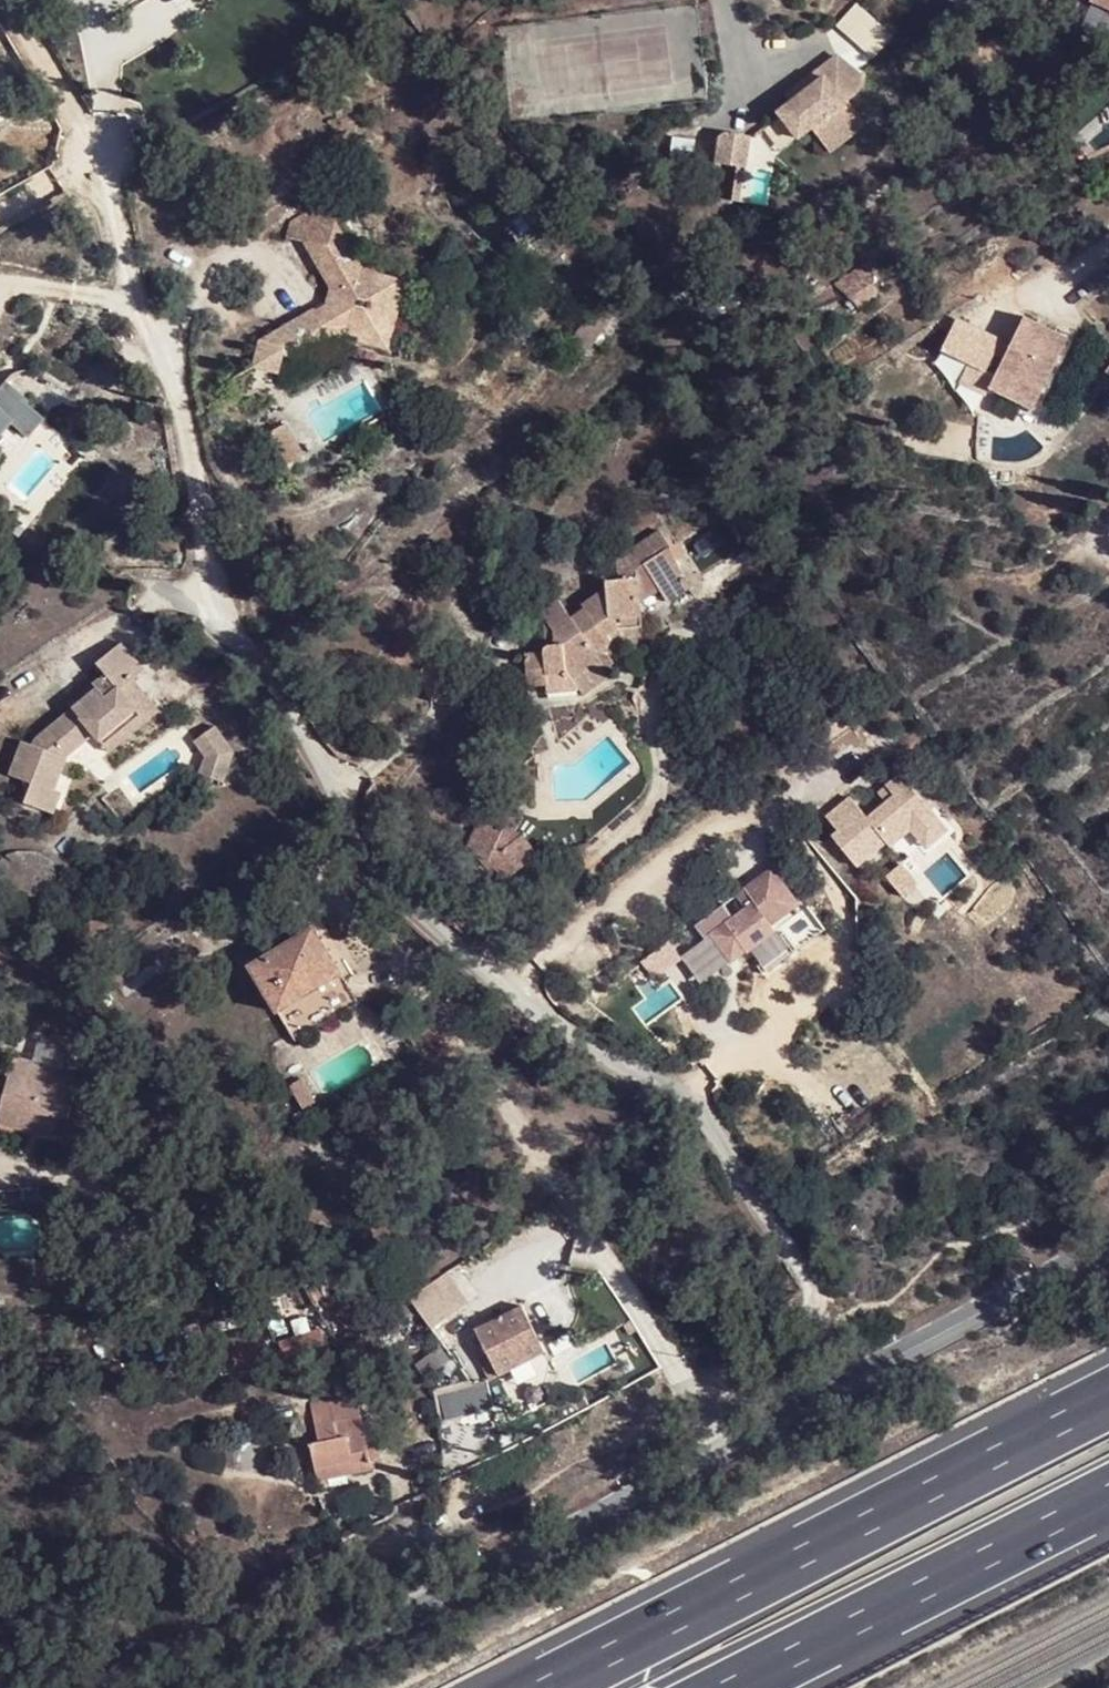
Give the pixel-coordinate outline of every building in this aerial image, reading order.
[(1108,11),(1108,0),(1081,0),(1108,11)] [(838,61),(784,103),(791,113),(775,124),(797,156),(813,147),(827,162),(866,136),(848,113),(873,94),(838,61)] [(743,172),(750,138),(717,132),(710,165),(743,172)] [(303,248),(339,227),(343,206),(324,205),(289,224),(284,243),(303,248)] [(363,328),(394,334),(397,320),(405,280),(380,279),(373,265),(367,268),(339,227),(303,248),(332,288),(330,306),(260,344),(255,373),(280,374),(281,377),(286,361),(296,372),(309,365),(314,342),(331,346),(335,329),(360,334),(363,328)] [(405,280),(397,320),(425,325),(440,263),(405,280)] [(841,275),(848,307),(877,300),(869,268),(841,275)] [(986,390),(1028,411),(1064,337),(1022,317),(986,390)] [(331,346),(337,350),(343,346),(388,357),(394,334),(363,328),(360,334),(335,329),(331,346)] [(309,365),(337,350),(331,346),(314,342),(309,365)] [(286,361),(281,377),(282,380),(296,372),(286,361)] [(36,409),(7,383),(0,390),(0,450),(36,409)] [(306,469),(286,435),(268,443),(288,480),(306,469)] [(641,574),(660,607),(689,591),(657,532),(616,554),(631,580),(641,574)] [(638,579),(628,581),(629,600),(639,598),(638,579)] [(523,691),(548,690),(547,683),(570,681),(582,692),(608,675),(597,661),(613,650),(606,642),(620,632),(618,621),(631,619),(629,600),(628,581),(605,585),(605,593),(581,609),(585,615),(572,621),(560,603),(541,618),(557,643),(545,647),(540,654),(521,659),(523,691)] [(618,621),(620,632),(642,630),(639,598),(629,600),(631,619),(618,621)] [(94,671),(101,681),(88,690),(93,696),(68,714),(63,708),(21,748),(12,744),(0,774),(0,777),(9,782),(16,799),(14,813),(42,825),(52,804),(45,799),(60,768),(90,743),(98,753),(133,723),(119,701),(130,692),(142,682),(117,651),(94,671)] [(547,683),(548,690),(548,696),(582,692),(570,681),(547,683)] [(88,690),(63,708),(68,714),(93,696),(88,690)] [(130,692),(119,701),(133,723),(98,753),(109,768),(157,730),(130,692)] [(209,753),(193,764),(200,775),(189,798),(210,809),(224,774),(209,753)] [(816,824),(862,870),(904,829),(927,853),(950,830),(896,775),(861,810),(846,795),(816,824)] [(521,836),(528,824),(501,811),(485,837),(511,848),(530,876),(564,849),(546,830),(527,843),(521,836)] [(546,830),(528,824),(521,836),(527,843),(546,830)] [(776,871),(723,897),(733,917),(706,931),(722,962),(801,921),(776,871)] [(252,972),(280,1014),(345,971),(316,929),(252,972)] [(345,971),(280,1014),(298,1042),(362,998),(345,971)] [(65,1067),(69,1048),(36,1042),(32,1060),(65,1067)] [(62,1138),(77,1083),(11,1065),(8,1077),(0,1075),(0,1120),(62,1138)] [(62,1138),(0,1120),(0,1135),(59,1151),(62,1138)] [(403,1298),(420,1329),(466,1303),(449,1272),(403,1298)] [(524,1303),(479,1327),(500,1369),(546,1344),(524,1303)] [(487,1383),(437,1390),(441,1418),(491,1411),(487,1383)] [(306,1450),(316,1477),(350,1464),(353,1473),(371,1467),(352,1415),(325,1425),(331,1440),(306,1450)]
